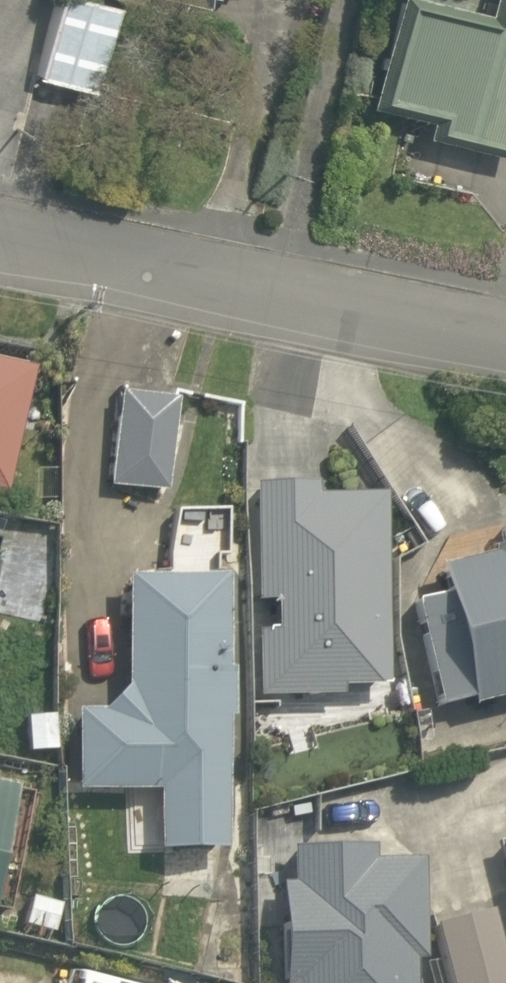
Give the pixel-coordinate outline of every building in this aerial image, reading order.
[(28,81),(78,92),(97,0),(45,0),(28,81)] [(458,16),(399,0),(393,0),(365,104),(497,140),(505,106),(505,0),(463,0),(458,16)] [(160,493),(166,393),(104,389),(97,488),(160,493)] [(310,409),(232,413),(252,714),(375,706),(361,500),(310,409)] [(486,526),(489,539),(399,561),(408,600),(437,711),(505,693),(505,521),(486,526)] [(214,850),(212,571),(105,569),(106,695),(64,696),(64,794),(145,793),(146,850),(214,850)] [(411,858),(383,859),(384,809),(311,809),(311,848),(280,848),(279,982),(410,982),(411,858)] [(491,830),(505,892),(505,826),(491,830)] [(484,905),(419,922),(436,982),(505,982),(484,905)]
